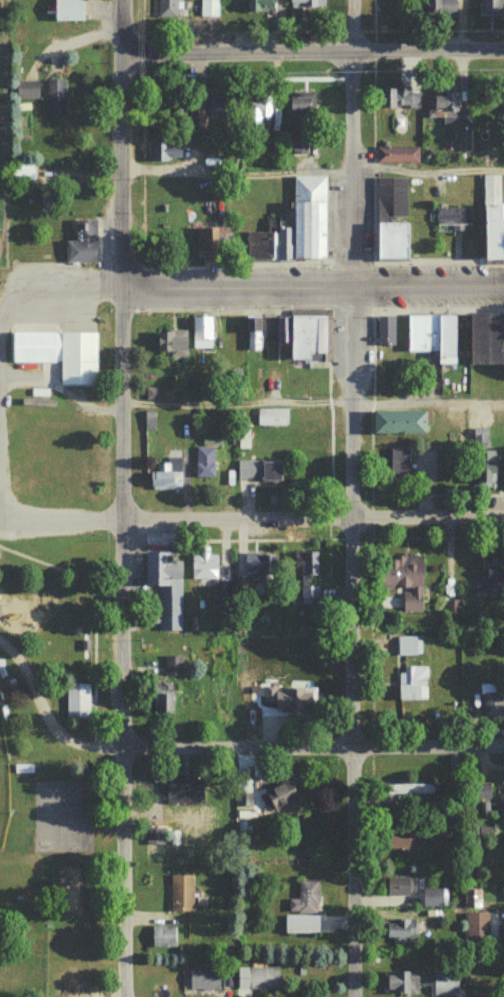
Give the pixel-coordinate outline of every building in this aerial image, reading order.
[(82,20),(82,0),(54,0),(54,20),(82,20)] [(191,18),(191,0),(158,0),(158,18),(191,18)] [(217,0),(200,0),(200,16),(217,16),(217,0)] [(249,13),(272,13),(272,1),(283,0),(248,0),(249,13)] [(427,14),(454,14),(454,0),(427,0),(427,14)] [(479,14),(501,14),(501,0),(479,0),(479,14)] [(45,77),(45,114),(65,114),(65,77),(45,77)] [(16,99),(38,99),(38,80),(16,80),(16,99)] [(419,86),(381,86),(381,108),(419,108),(419,86)] [(443,122),(456,122),(456,92),(432,92),(432,113),(443,113),(443,122)] [(288,93),(288,112),(313,112),(313,93),(288,93)] [(262,130),(262,115),(269,115),(269,98),(245,98),(245,130),(262,130)] [(196,128),(226,128),(226,105),(196,105),(196,128)] [(292,153),(306,153),(306,123),(292,123),(292,153)] [(157,161),(180,161),(180,142),(157,142),(157,161)] [(376,162),(417,162),(417,146),(376,146),(376,162)] [(32,181),(32,163),(10,163),(10,181),(32,181)] [(484,258),(503,258),(503,203),(499,203),(499,175),(483,175),(484,258)] [(324,176),(292,176),(292,226),(277,226),(277,219),(266,219),(266,232),(247,232),(247,259),(324,259),(324,176)] [(376,177),(376,217),(405,217),(405,177),(376,177)] [(95,220),(75,220),(75,241),(65,241),(65,262),(95,262),(95,220)] [(375,222),(375,259),(405,259),(405,222),(375,222)] [(196,227),(196,252),(202,252),(202,260),(219,260),(219,243),(230,243),(230,227),(196,227)] [(500,364),(500,313),(468,313),(468,364),(500,364)] [(454,315),(407,315),(407,351),(437,351),(437,364),(454,364),(454,315)] [(289,316),(289,360),(329,360),(329,316),(289,316)] [(211,317),(192,317),(192,349),(211,349),(211,317)] [(247,317),(247,351),(259,351),(259,317),(247,317)] [(262,342),(286,342),(286,317),(262,317),(262,342)] [(377,345),(394,345),(394,317),(377,317),(377,345)] [(11,363),(60,363),(60,385),(95,385),(95,333),(11,332),(11,363)] [(156,332),(156,354),(185,354),(185,332),(156,332)] [(145,400),(163,400),(163,387),(145,387),(145,400)] [(374,408),(425,408),(425,431),(374,431),(374,408)] [(257,425),(287,425),(287,409),(257,409),(257,425)] [(495,487),(495,448),(485,448),(485,429),(474,429),(474,487),(495,487)] [(214,447),(195,447),(195,478),(214,478),(214,447)] [(390,447),(391,482),(406,482),(406,447),(390,447)] [(255,481),(255,461),(238,461),(238,481),(255,481)] [(180,462),(150,462),(150,490),(180,490),(180,462)] [(280,462),(261,462),(261,482),(280,482),(280,462)] [(145,553),(145,585),(158,585),(159,631),(181,630),(179,552),(145,553)] [(216,579),(216,553),(191,553),(191,579),(216,579)] [(243,553),(242,581),(273,581),(274,554),(243,553)] [(382,588),(403,589),(403,612),(421,612),(422,557),(383,557),(382,588)] [(493,573),(486,573),(486,591),(495,591),(495,599),(503,599),(503,559),(493,559),(493,573)] [(303,602),(315,602),(315,588),(303,588),(303,602)] [(416,637),(397,637),(397,655),(416,655),(416,637)] [(180,657),(165,657),(165,676),(180,676),(180,657)] [(398,700),(426,700),(426,667),(398,667),(398,700)] [(156,718),(171,718),(171,683),(156,683),(156,718)] [(66,684),(66,718),(89,718),(89,684),(66,684)] [(481,716),(503,716),(503,684),(481,684),(481,716)] [(315,689),(276,689),(276,711),(315,711),(315,689)] [(199,804),(198,776),(166,777),(167,805),(199,804)] [(301,797),(291,778),(264,792),(274,811),(301,797)] [(472,798),(490,798),(490,782),(472,782),(472,798)] [(386,793),(433,793),(433,783),(386,783),(386,793)] [(417,849),(417,830),(386,830),(386,849),(417,849)] [(192,874),(171,874),(171,911),(192,911),(192,874)] [(413,894),(413,878),(386,878),(386,894),(413,894)] [(317,880),(298,880),(298,899),(287,899),(287,912),(317,912),(317,880)] [(422,889),(422,906),(444,906),(444,889),(422,889)] [(464,889),(464,926),(479,926),(479,889),(464,889)] [(318,916),(284,916),(284,934),(318,934),(318,916)] [(415,939),(415,920),(385,920),(385,939),(415,939)] [(152,926),(152,948),(175,948),(175,926),(152,926)] [(278,967),(237,967),(237,989),(278,989),(278,967)] [(218,968),(188,968),(188,990),(218,990),(218,968)] [(433,972),(433,996),(457,996),(457,972),(433,972)] [(385,973),(385,994),(417,994),(417,973),(385,973)]
